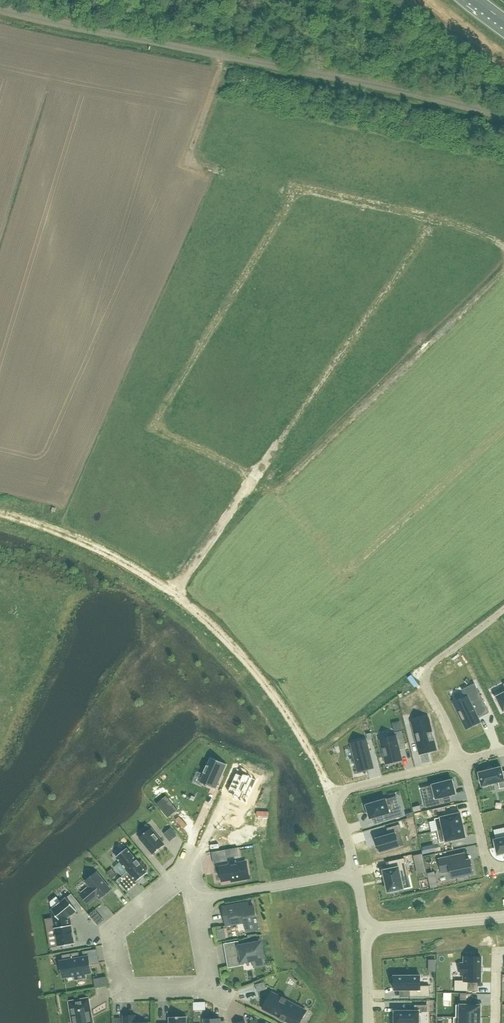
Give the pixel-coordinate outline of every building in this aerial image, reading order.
[(500,634),(497,628),(480,636),(483,642),(500,634)] [(469,668),(462,653),(459,655),(462,662),(459,664),(463,671),(469,668)] [(466,698),(454,704),(466,729),(480,722),(477,715),(487,710),(489,713),(475,683),(462,690),(466,698)] [(413,723),(405,724),(408,736),(415,735),(420,753),(436,749),(434,740),(435,740),(435,739),(434,739),(432,732),(433,732),(432,732),(430,722),(414,726),(413,723)] [(396,735),(380,739),(386,765),(403,760),(400,749),(406,748),(402,731),(395,732),(396,735)] [(352,748),(345,750),(348,760),(355,758),(358,772),(374,768),(368,743),(352,747),(352,748)] [(211,758),(200,782),(216,789),(227,765),(211,758)] [(479,773),(482,786),(499,782),(501,788),(503,787),(503,775),(502,767),(479,773)] [(243,776),(237,773),(228,792),(234,795),(233,797),(246,803),(245,805),(247,805),(248,802),(247,802),(257,781),(257,782),(259,779),(257,778),(257,779),(244,773),(243,776)] [(430,797),(424,799),(427,808),(444,804),(443,797),(456,794),(454,788),(456,788),(454,781),(453,781),(452,780),(442,783),(442,781),(435,783),(435,784),(427,786),(430,797)] [(377,802),(365,805),(367,812),(369,812),(370,818),(383,814),(385,821),(403,816),(400,807),(395,808),(392,798),(384,800),(383,798),(376,800),(377,802)] [(461,813),(435,819),(438,831),(463,825),(461,813)] [(378,844),(377,845),(379,852),(380,851),(380,852),(405,845),(401,832),(402,832),(400,824),(387,828),(389,835),(376,839),(378,844)] [(463,825),(438,831),(440,843),(466,837),(463,825)] [(151,828),(140,838),(153,854),(165,845),(151,828)] [(494,830),(496,840),(495,840),(498,854),(503,852),(503,828),(494,830)] [(171,829),(165,834),(170,840),(176,835),(171,829)] [(127,848),(116,857),(128,871),(117,880),(127,892),(139,882),(137,881),(147,873),(127,848)] [(226,850),(212,852),(214,864),(228,861),(227,858),(239,856),(238,848),(226,850)] [(454,856),(439,859),(442,873),(451,871),(452,878),(460,877),(460,878),(467,877),(466,875),(474,873),(471,859),(467,860),(465,853),(454,856)] [(416,866),(424,864),(422,854),(414,856),(416,866)] [(391,869),(384,871),(385,877),(386,883),(387,883),(389,892),(391,891),(391,893),(399,891),(398,889),(403,888),(401,877),(409,876),(405,858),(389,861),(391,869)] [(230,865),(220,867),(223,880),(232,878),(233,881),(249,878),(246,862),(236,863),(236,864),(230,865),(229,865),(230,865)] [(90,887),(81,894),(89,904),(98,896),(100,898),(110,889),(97,873),(88,880),(86,882),(90,886),(90,887)] [(119,898),(124,894),(117,887),(112,891),(119,898)] [(67,897),(52,910),(58,947),(75,944),(70,917),(77,911),(77,910),(82,906),(72,894),(67,898),(67,897)] [(230,911),(224,912),(227,925),(246,922),(247,931),(258,929),(257,922),(258,922),(257,918),(256,919),(254,906),(249,907),(248,903),(232,906),(229,906),(230,911)] [(96,910),(89,915),(98,926),(104,921),(96,910)] [(237,955),(229,957),(230,966),(243,964),(243,961),(244,961),(253,959),(254,966),(258,965),(258,966),(264,964),(261,943),(248,945),(248,943),(239,945),(240,948),(236,949),(237,955)] [(64,961),(61,962),(64,977),(75,975),(76,979),(86,977),(85,973),(91,972),(89,957),(80,958),(79,952),(63,955),(64,961)] [(455,980),(455,991),(468,991),(468,981),(481,981),(481,972),(482,972),(482,971),(482,967),(481,967),(482,957),(465,957),(464,964),(461,964),(461,975),(464,975),(464,980),(455,980)] [(393,978),(393,988),(395,988),(395,990),(409,990),(409,997),(430,996),(430,986),(421,986),(421,975),(417,976),(417,974),(410,974),(410,976),(395,976),(395,978),(393,978)] [(107,978),(94,980),(96,986),(108,984),(107,978)] [(263,1008),(280,1018),(280,1019),(281,1018),(285,1020),(284,1022),(285,1022),(285,1021),(290,1022),(297,1022),(305,1010),(287,1000),(288,999),(287,999),(287,1000),(282,998),(283,996),(282,997),(272,992),(263,1008)] [(457,1005),(456,1017),(481,1018),(481,1005),(467,1005),(467,993),(461,993),(461,1005),(457,1005)] [(69,1002),(73,1022),(93,1022),(89,998),(69,1002)] [(393,1022),(419,1022),(419,1012),(427,1012),(427,1005),(415,1005),(415,1011),(395,1011),(395,1018),(393,1018),(393,1022)]
